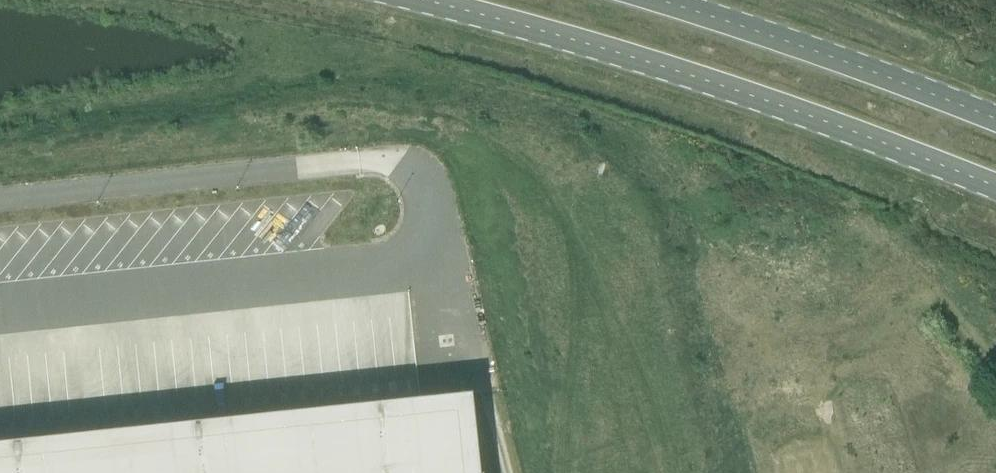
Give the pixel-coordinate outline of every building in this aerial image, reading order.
[(463,396),(0,444),(0,472),(471,472),(463,396)]
